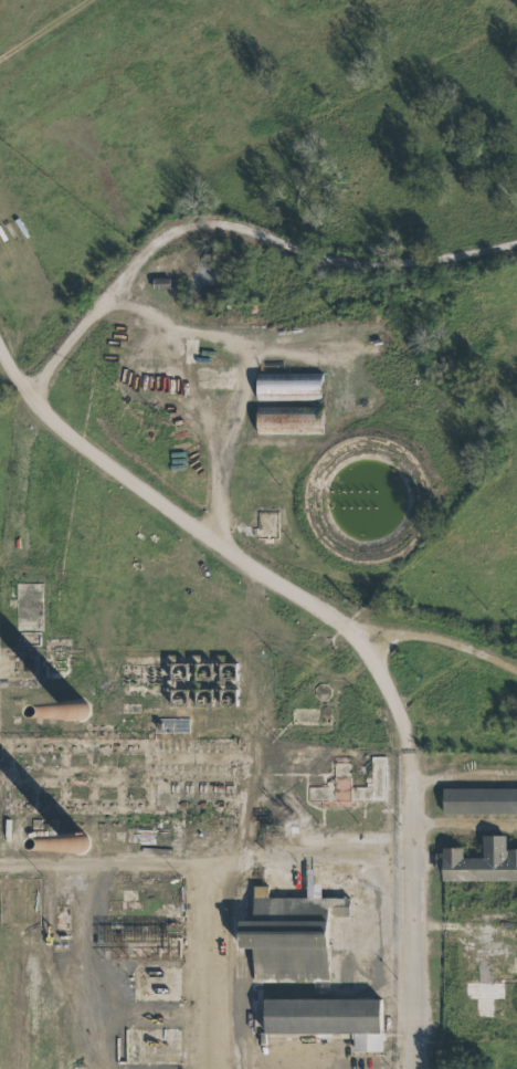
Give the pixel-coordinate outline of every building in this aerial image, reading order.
[(319,434),(319,413),(254,412),(253,433),(319,434)] [(441,789),(441,814),(516,813),(516,788),(441,789)] [(516,880),(516,849),(504,849),(504,835),(480,835),(481,857),(460,858),(460,847),(439,848),(440,881),(516,880)] [(325,979),(324,916),(348,915),(348,898),(319,898),(319,884),(311,884),(311,875),(305,875),(305,897),(266,897),(266,886),(251,886),(252,920),(234,921),(235,947),(251,947),(251,980),(325,979)] [(261,1034),(351,1033),(351,1052),(380,1052),(379,998),(261,999),(261,1034)]
